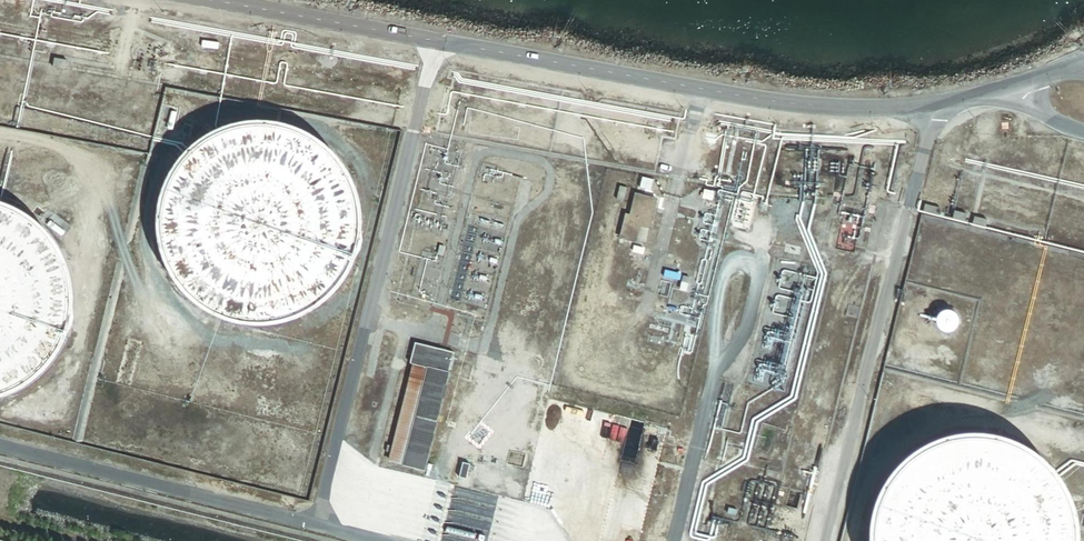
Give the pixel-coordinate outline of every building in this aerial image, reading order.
[(65,61),(54,59),(52,67),(64,69),(65,61)] [(289,124),(280,122),(278,121),(270,120),(261,119),(252,119),(241,120),(229,122),(220,125),(213,128),(204,133),(193,140),(185,147),(178,155),(172,162),(166,171),(162,180),(159,189),(156,199),(154,206),(153,217),(153,229),(155,240),(156,247),(160,257),(164,267),(169,277),(175,285),(184,295),(191,301),(198,306),(208,313),(215,316),(225,319),(236,322),(246,324),(257,324),(266,324),(277,322),(285,320),(297,316),(302,313),(308,310),(314,306),(321,301),(329,293),(335,287),(343,277),(349,266),(352,259),(355,249),(357,240),(359,230),(359,222),(359,215),(357,204),(356,196),(352,185),(348,176),(343,166),(335,156),(328,148),(317,139),(310,134),(300,129),(289,124)] [(658,199),(636,194),(631,215),(625,214),(619,239),(636,243),(637,240),(641,226),(650,228),(658,199)] [(0,204),(0,400),(3,399),(14,394),(24,389),(33,383),(39,377),(45,372),(50,365),(56,356),(61,348),(65,340),(67,335),(69,326),(71,316),(72,307),(72,296),(71,285),(68,275),(66,266),(61,255),(56,247),(49,237),(43,230),(36,224),(28,217),(20,212),(12,208),(2,204),(0,204)] [(938,208),(925,205),(923,212),(937,215),(938,208)] [(966,214),(954,211),(952,219),(964,221),(966,214)] [(986,219),(974,216),(972,225),(984,228),(986,219)] [(650,228),(641,226),(637,240),(647,243),(650,228)] [(691,283),(684,281),(682,290),(688,291),(691,283)] [(935,320),(935,323),(935,324),(937,327),(939,330),(941,332),(944,332),(947,333),(949,332),(953,331),(955,329),(956,327),(957,324),(958,323),(957,318),(956,315),(954,313),(951,311),(949,310),(947,310),(945,310),(943,311),(939,312),(937,316),(936,318),(935,320)] [(455,354),(414,344),(410,363),(413,365),(412,374),(415,374),(403,427),(405,428),(397,464),(427,471),(455,354)] [(412,374),(413,365),(410,363),(385,462),(397,464),(405,428),(403,427),(415,374),(412,374)] [(881,485),(880,486),(876,495),(872,505),(870,514),(868,525),(867,534),(868,540),(1078,540),(1078,536),(1078,527),(1076,516),(1074,507),(1070,497),(1067,488),(1061,479),(1055,470),(1049,463),(1041,455),(1033,450),(1024,444),(1014,439),(1004,435),(995,433),(984,431),(975,431),(963,431),(953,433),(944,435),(933,438),(925,442),(917,447),(908,453),(900,460),(893,467),(886,476),(881,485)]
